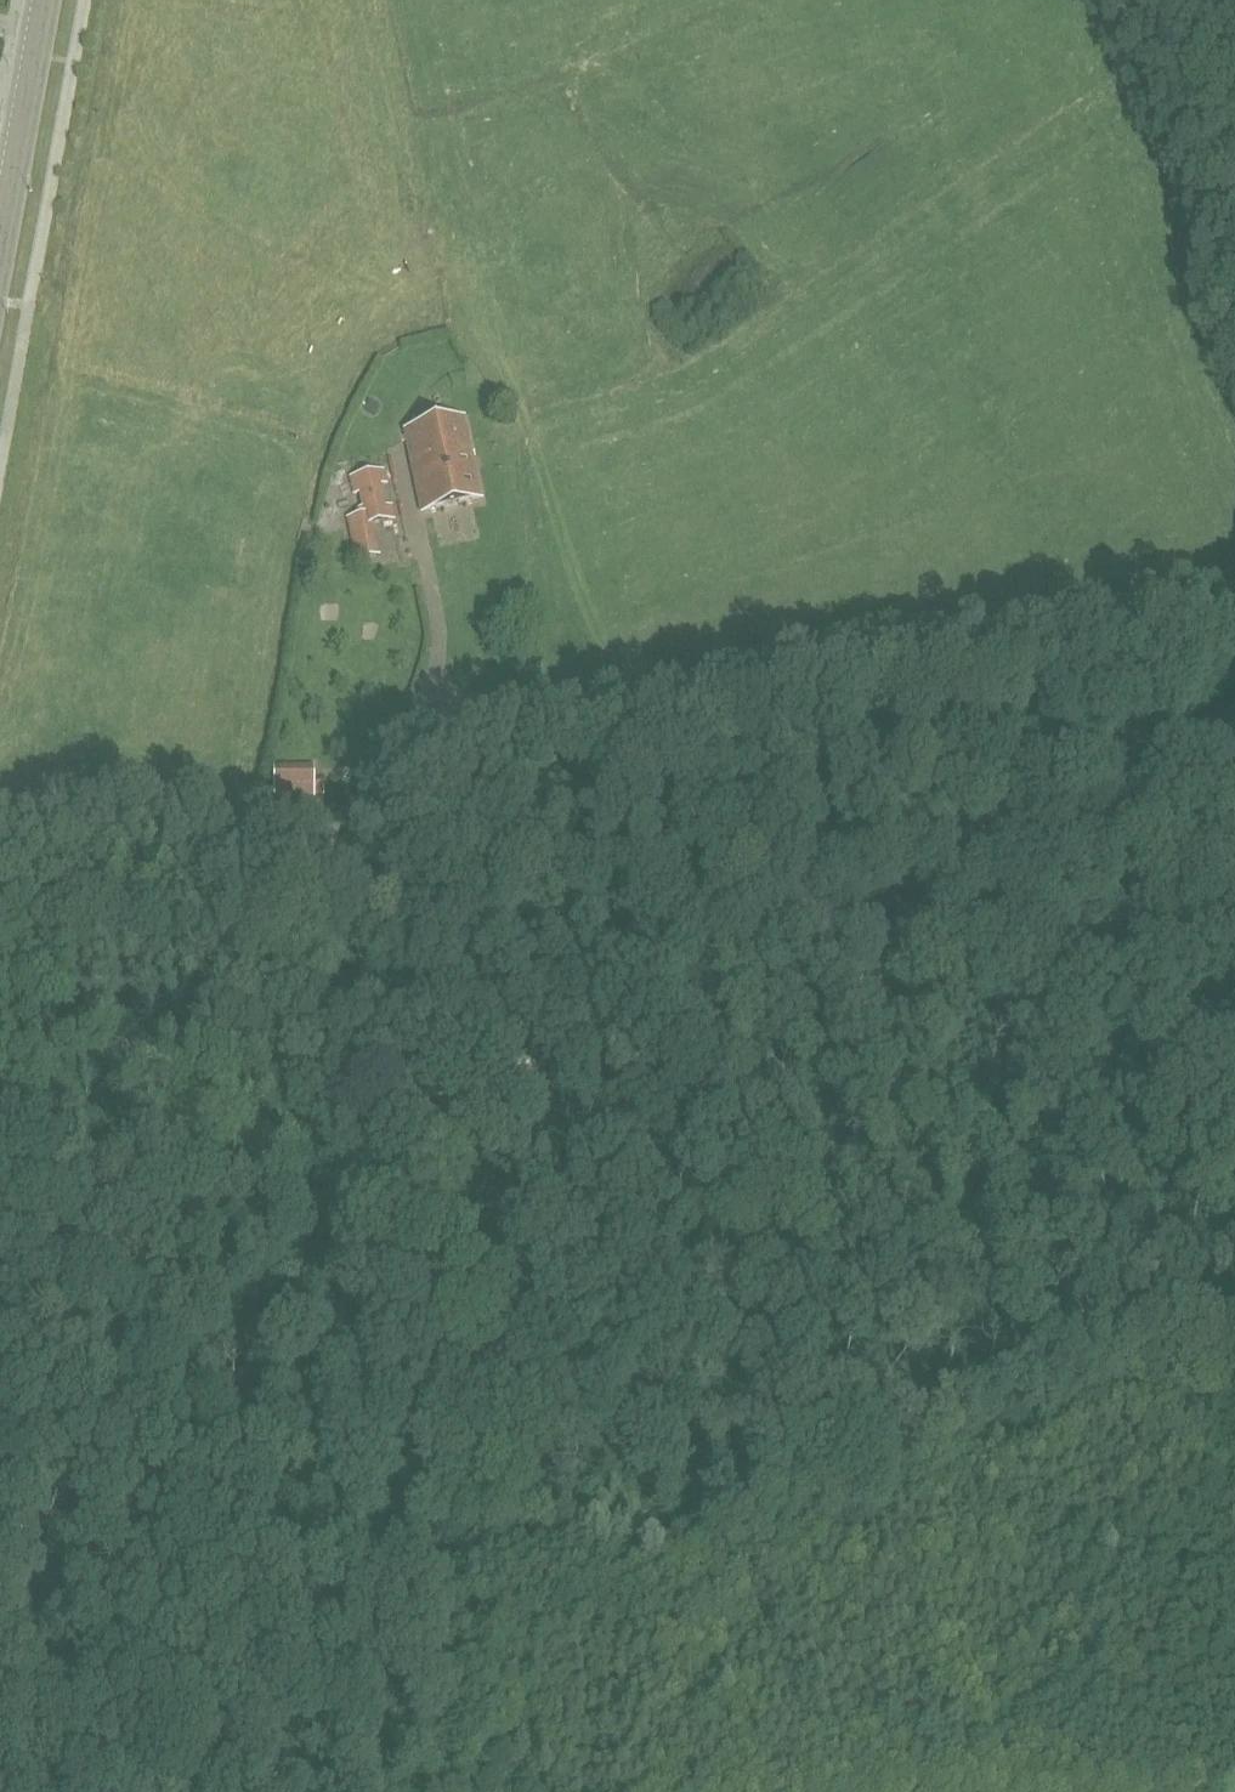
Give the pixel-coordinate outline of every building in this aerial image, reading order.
[(481,499),(465,420),(405,432),(422,512),(481,499)] [(383,470),(349,478),(353,493),(359,492),(362,508),(356,509),(358,516),(365,514),(366,523),(371,522),(393,517),(391,505),(384,507),(379,484),(386,482),(383,470)] [(274,766),(274,799),(316,798),(315,765),(274,766)]
